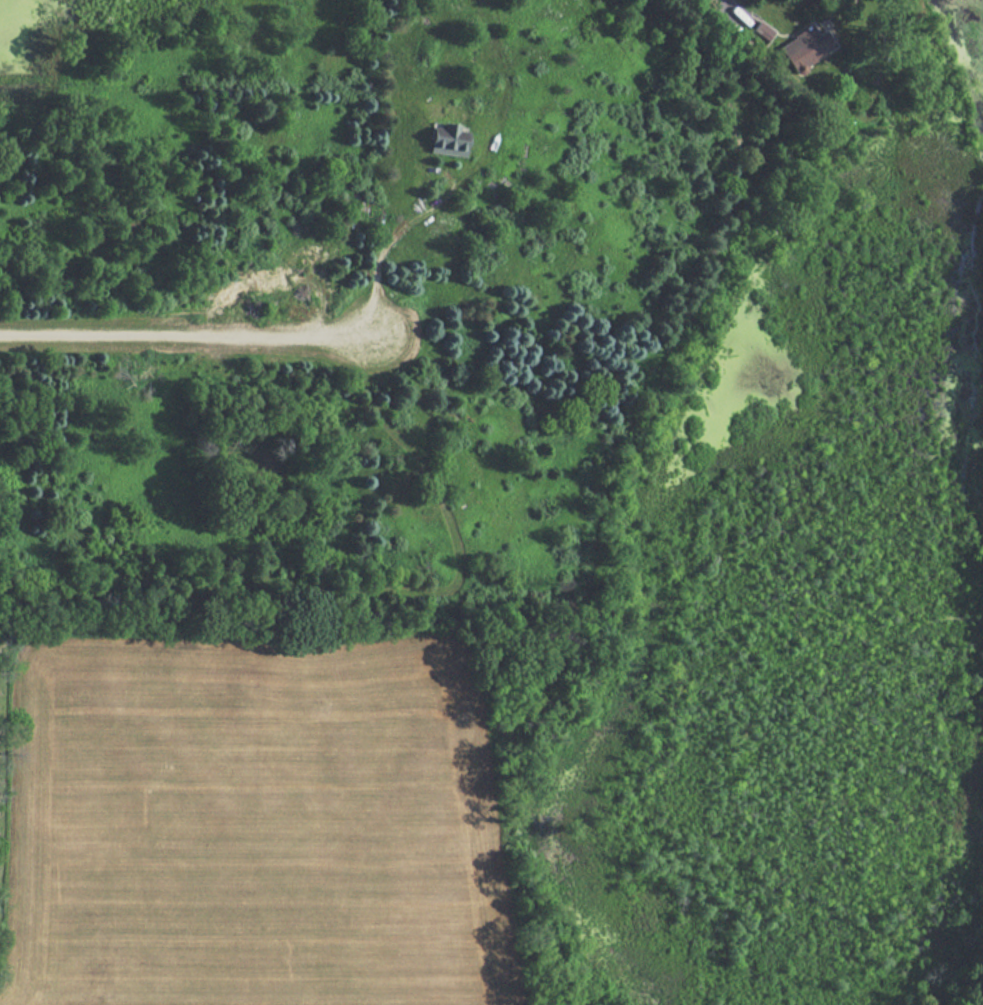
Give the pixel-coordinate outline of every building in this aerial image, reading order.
[(748,35),(765,45),(774,30),(757,20),(748,35)] [(825,29),(817,34),(812,25),(777,45),(794,73),(836,48),(825,29)] [(427,152),(463,156),(466,132),(457,131),(458,125),(431,122),(427,152)]
